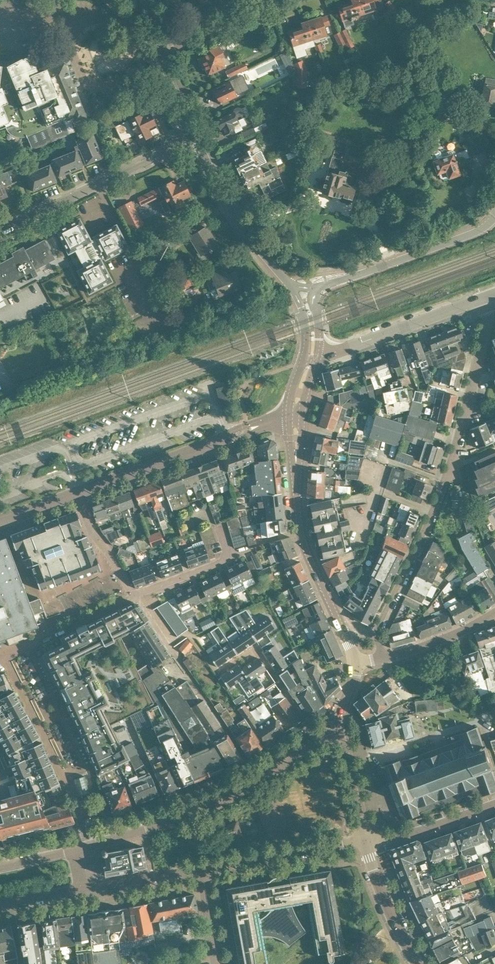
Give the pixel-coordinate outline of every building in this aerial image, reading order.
[(341,17),(345,27),(353,24),(351,19),(362,15),(357,0),(351,0),(351,3),(338,7),(341,17)] [(362,15),(375,11),(377,16),(386,13),(381,0),(357,0),(362,15)] [(385,4),(397,19),(402,15),(390,0),(385,4)] [(312,20),(307,22),(313,40),(332,34),(326,17),(313,21),(312,20)] [(289,33),(295,52),(297,57),(306,55),(304,49),(315,45),(313,40),(307,22),(301,24),(303,28),(289,33)] [(345,30),(340,32),(345,43),(348,49),(354,46),(345,30)] [(345,43),(340,32),(334,35),(340,46),(345,43)] [(422,41),(431,53),(436,48),(428,37),(422,41)] [(208,75),(217,71),(225,67),(221,58),(224,57),(218,46),(209,50),(210,53),(198,59),(203,69),(205,68),(208,75)] [(287,52),(279,56),(289,77),(296,73),(296,72),(293,64),(287,52)] [(0,69),(0,91),(5,104),(1,105),(8,125),(6,125),(6,126),(4,127),(5,129),(6,130),(7,131),(8,133),(9,134),(10,135),(12,136),(13,136),(15,137),(17,138),(18,138),(20,138),(21,138),(23,138),(25,137),(26,137),(64,122),(63,120),(73,116),(75,121),(86,117),(64,63),(37,73),(31,57),(22,61),(21,60),(8,67),(0,66),(0,67),(0,69)] [(305,88),(305,71),(306,70),(303,60),(293,64),(296,72),(297,72),(298,89),(305,88)] [(229,77),(235,74),(235,75),(248,69),(244,62),(226,71),(229,77)] [(219,104),(228,99),(242,93),(242,92),(243,92),(238,80),(237,79),(236,79),(235,78),(223,84),(224,85),(213,90),(219,104)] [(479,112),(487,114),(489,105),(494,106),(494,101),(494,81),(486,79),(484,84),(480,83),(478,93),(470,100),(477,108),(480,106),(479,112)] [(4,127),(6,126),(6,125),(8,125),(1,105),(5,104),(0,91),(0,129),(4,127)] [(280,110),(280,107),(279,104),(275,104),(273,105),(272,109),(274,111),(277,112),(280,110)] [(238,108),(234,110),(233,112),(216,120),(220,129),(223,128),(226,134),(235,129),(236,132),(242,129),(240,126),(253,121),(246,106),(241,109),(238,108)] [(112,108),(104,112),(108,121),(124,114),(123,109),(114,112),(112,108)] [(256,122),(251,124),(253,127),(254,128),(260,125),(266,122),(270,120),(267,113),(255,119),(256,122)] [(143,118),(141,114),(116,127),(122,141),(124,140),(125,143),(131,140),(130,137),(136,134),(140,141),(159,132),(150,114),(143,118)] [(472,115),(460,122),(467,132),(478,125),(472,115)] [(253,127),(241,133),(244,138),(256,133),(254,128),(253,127)] [(319,179),(316,187),(323,189),(322,193),(333,196),(333,195),(339,197),(340,196),(351,199),(351,198),(356,199),(358,199),(360,191),(359,189),(354,188),(357,177),(357,176),(357,175),(357,171),(356,169),(350,168),(348,169),(346,171),(346,173),(345,174),(340,173),(345,154),(348,142),(317,133),(315,143),(320,144),(320,147),(334,151),(332,157),(330,165),(330,166),(328,172),(325,181),(319,179)] [(78,145),(76,146),(84,165),(85,164),(102,158),(93,134),(76,141),(78,145)] [(239,175),(266,162),(255,138),(246,142),(248,147),(243,149),(245,154),(234,159),(237,164),(235,165),(239,175)] [(53,163),(51,163),(56,176),(58,175),(58,176),(59,177),(82,167),(82,166),(84,165),(76,146),(74,146),(75,150),(52,160),(53,163)] [(430,154),(433,162),(437,174),(439,173),(440,177),(443,178),(448,176),(449,178),(459,174),(455,162),(469,157),(466,150),(456,154),(455,150),(453,150),(442,153),(441,151),(438,150),(432,152),(430,154)] [(266,162),(239,175),(244,184),(245,183),(248,188),(259,183),(261,188),(268,184),(273,196),(285,190),(274,168),(270,170),(267,162),(266,162)] [(49,165),(26,175),(32,191),(56,181),(54,177),(56,176),(51,163),(49,164),(49,165)] [(12,183),(11,179),(8,170),(0,173),(0,199),(9,196),(5,186),(12,183)] [(138,198),(141,205),(162,194),(165,199),(159,202),(165,213),(183,204),(181,199),(189,195),(183,182),(176,186),(174,181),(138,198)] [(81,207),(85,216),(113,216),(116,214),(116,213),(107,192),(81,203),(81,207)] [(119,205),(128,230),(142,225),(133,200),(119,205)] [(94,239),(91,241),(79,219),(56,231),(68,254),(79,248),(88,265),(77,271),(89,294),(112,281),(101,259),(104,258),(105,260),(128,248),(116,225),(93,237),(94,239)] [(206,227),(197,232),(190,237),(200,254),(198,255),(201,262),(212,255),(210,253),(212,252),(211,251),(218,246),(206,227)] [(178,231),(163,240),(156,244),(160,252),(164,249),(166,252),(184,241),(178,231)] [(24,275),(27,281),(37,275),(34,269),(54,259),(44,240),(24,251),(23,248),(20,250),(17,245),(13,248),(15,252),(13,254),(14,256),(0,264),(0,287),(24,275)] [(147,259),(154,255),(149,247),(142,251),(147,259)] [(205,269),(190,277),(182,281),(183,283),(175,287),(178,291),(205,277),(209,275),(205,269)] [(205,277),(207,281),(206,281),(213,300),(222,296),(222,294),(234,289),(235,290),(237,290),(237,289),(240,287),(234,273),(226,276),(224,270),(205,277)] [(458,327),(443,333),(454,363),(465,359),(466,358),(463,351),(458,353),(454,342),(465,338),(463,332),(460,332),(458,327)] [(434,351),(424,355),(430,373),(431,373),(431,368),(438,367),(439,367),(453,363),(454,363),(443,333),(428,338),(430,343),(427,343),(430,351),(441,347),(445,357),(437,361),(434,351)] [(411,357),(406,359),(410,369),(419,365),(422,371),(428,369),(424,355),(419,342),(407,346),(411,357)] [(394,351),(389,353),(399,380),(405,377),(403,372),(408,370),(401,349),(401,348),(399,349),(398,348),(393,349),(394,351)] [(383,355),(372,359),(382,387),(386,385),(384,380),(391,378),(383,355)] [(361,363),(364,372),(366,378),(370,377),(373,385),(374,389),(380,387),(382,387),(372,359),(361,363)] [(454,363),(453,363),(451,368),(462,371),(465,359),(454,363)] [(359,364),(322,373),(327,391),(342,387),(341,380),(362,375),(359,364)] [(438,383),(437,387),(444,389),(445,385),(459,388),(462,374),(450,371),(450,372),(443,370),(440,383),(438,383)] [(391,389),(391,391),(403,388),(400,380),(393,383),(393,384),(391,385),(392,389),(391,389)] [(436,394),(433,406),(453,410),(457,395),(444,392),(444,389),(437,387),(428,385),(426,391),(436,394)] [(216,388),(221,407),(225,406),(230,405),(226,386),(216,388)] [(350,399),(361,395),(359,388),(347,392),(350,399)] [(403,388),(391,391),(385,392),(383,393),(388,414),(395,413),(395,414),(400,413),(399,412),(410,409),(412,401),(412,399),(409,400),(406,388),(403,388)] [(415,391),(412,401),(421,404),(423,393),(415,391)] [(327,401),(322,414),(337,419),(349,423),(350,418),(344,416),(346,409),(341,407),(341,406),(327,401)] [(410,409),(408,415),(418,418),(419,416),(420,416),(423,404),(412,401),(410,409)] [(433,406),(432,413),(430,420),(437,422),(441,423),(441,424),(448,426),(449,425),(450,425),(453,410),(433,406)] [(357,429),(354,440),(367,442),(369,434),(374,415),(368,413),(363,431),(357,429)] [(322,414),(318,426),(333,431),(333,430),(338,432),(340,427),(346,429),(349,423),(337,419),(322,414)] [(374,415),(369,434),(381,438),(398,443),(404,423),(374,415)] [(408,415),(403,432),(414,435),(424,438),(433,440),(432,440),(437,424),(427,421),(421,419),(418,418),(408,415)] [(494,433),(494,418),(484,422),(484,423),(470,429),(477,448),(493,442),(490,435),(494,433)] [(403,432),(401,439),(412,443),(414,435),(403,432)] [(316,436),(313,449),(328,452),(328,453),(335,454),(338,440),(331,439),(316,436)] [(437,467),(443,448),(432,444),(433,440),(424,438),(422,443),(422,446),(423,446),(419,461),(426,463),(425,463),(437,467)] [(271,440),(255,446),(260,460),(277,459),(275,443),(271,440)] [(348,453),(364,455),(367,442),(354,440),(350,440),(348,453)] [(232,454),(223,458),(228,472),(260,460),(255,446),(240,451),(241,452),(232,455),(232,454)] [(313,449),(310,462),(325,466),(328,453),(328,452),(313,449)] [(397,450),(394,459),(411,465),(414,456),(397,450)] [(494,489),(494,452),(474,461),(477,469),(474,470),(477,478),(474,479),(477,487),(475,488),(478,496),(494,489)] [(339,469),(347,469),(360,470),(363,457),(349,455),(347,464),(340,463),(339,469)] [(260,460),(228,472),(235,498),(245,497),(257,496),(281,493),(277,459),(260,460)] [(216,460),(195,468),(205,496),(221,490),(220,487),(228,484),(222,470),(220,471),(216,460)] [(398,493),(403,477),(413,480),(416,473),(405,469),(404,472),(392,467),(386,488),(398,493)] [(195,468),(178,474),(184,492),(187,491),(186,488),(193,485),(198,499),(205,496),(195,468)] [(345,470),(345,478),(357,479),(360,470),(347,469),(347,470),(345,470)] [(309,471),(308,484),(347,486),(343,486),(343,481),(332,480),(333,478),(324,477),(325,472),(309,471)] [(178,474),(161,480),(172,510),(176,521),(181,518),(177,508),(188,504),(184,492),(178,474)] [(158,481),(146,486),(155,511),(157,517),(159,521),(166,519),(158,497),(163,495),(158,481)] [(418,481),(413,493),(411,500),(424,505),(431,486),(418,481)] [(347,486),(308,484),(307,497),(323,498),(323,492),(333,493),(333,490),(337,491),(339,494),(344,495),(347,492),(347,486)] [(453,485),(452,500),(451,507),(457,507),(458,500),(458,501),(460,485),(453,485)] [(155,511),(146,486),(133,490),(138,504),(139,504),(143,510),(147,509),(149,509),(152,519),(157,517),(155,511)] [(129,492),(116,497),(121,510),(130,534),(134,532),(129,518),(131,517),(127,508),(134,505),(129,492)] [(281,493),(257,496),(257,502),(254,502),(254,508),(266,507),(266,508),(282,506),(281,493)] [(116,497),(103,502),(109,517),(108,514),(121,510),(116,497)] [(352,551),(349,538),(347,530),(350,529),(348,524),(347,520),(344,521),(343,515),(342,511),(339,497),(307,505),(310,518),(311,523),(313,529),(310,530),(310,529),(309,529),(310,533),(311,536),(311,535),(315,535),(317,545),(320,559),(352,551)] [(471,507),(475,520),(494,508),(494,497),(474,506),(471,507)] [(96,522),(109,517),(103,502),(90,506),(96,522)] [(399,515),(397,520),(415,528),(420,516),(408,511),(409,507),(401,504),(399,508),(401,509),(399,515)] [(254,510),(255,511),(252,511),(252,516),(255,516),(267,515),(268,521),(283,519),(282,506),(266,508),(266,509),(254,510)] [(243,527),(248,526),(244,509),(241,510),(238,511),(243,527)] [(458,539),(461,548),(478,576),(465,584),(482,611),(494,603),(494,588),(484,571),(488,568),(483,559),(473,541),(476,539),(466,509),(460,511),(461,515),(456,516),(459,526),(464,524),(465,528),(456,532),(458,539)] [(40,590),(53,585),(101,569),(96,556),(91,545),(90,546),(86,535),(82,537),(78,526),(81,525),(76,511),(51,521),(10,536),(15,550),(18,548),(23,560),(25,559),(27,567),(31,565),(40,590)] [(238,516),(226,521),(228,527),(240,523),(238,516)] [(268,521),(260,523),(260,528),(261,537),(267,536),(277,534),(277,532),(285,531),(283,519),(268,521)] [(387,529),(385,536),(408,546),(408,545),(407,545),(409,540),(410,540),(415,528),(397,520),(394,526),(387,523),(385,528),(387,529)] [(240,523),(228,527),(230,532),(242,529),(240,523)] [(248,526),(243,527),(242,527),(245,537),(246,536),(249,548),(260,545),(257,529),(256,524),(248,526)] [(199,531),(201,537),(212,532),(210,527),(199,531)] [(242,529),(230,532),(231,538),(243,534),(242,529)] [(114,530),(104,534),(113,546),(117,538),(114,530)] [(162,531),(148,536),(152,548),(167,542),(162,531)] [(212,532),(201,537),(203,542),(215,538),(212,532)] [(243,534),(231,538),(233,543),(245,540),(243,534)] [(152,548),(148,536),(132,542),(133,545),(136,554),(152,548)] [(385,536),(381,549),(402,558),(408,546),(385,536)] [(6,639),(26,631),(27,631),(38,627),(38,625),(37,625),(36,622),(34,614),(44,611),(39,598),(29,602),(6,539),(5,537),(0,539),(0,641),(6,639)] [(290,539),(289,537),(274,541),(275,543),(276,546),(271,547),(273,552),(278,550),(278,551),(293,545),(290,539)] [(204,546),(210,544),(216,542),(215,538),(203,542),(204,544),(204,546)] [(245,540),(233,543),(234,548),(246,544),(245,540)] [(428,550),(422,563),(438,570),(444,558),(443,558),(445,555),(439,544),(433,541),(429,550),(428,550)] [(494,566),(494,541),(484,547),(494,566)] [(212,547),(210,544),(204,546),(204,544),(193,548),(199,565),(210,561),(206,550),(212,547)] [(126,547),(125,550),(131,552),(136,554),(133,545),(126,547)] [(293,545),(278,551),(282,561),(297,555),(293,545)] [(119,548),(117,554),(129,558),(131,552),(125,550),(119,548)] [(182,550),(179,552),(182,558),(185,557),(189,569),(199,565),(193,548),(183,552),(182,550)] [(381,549),(378,555),(398,565),(402,558),(381,549)] [(352,551),(320,559),(321,559),(323,563),(323,564),(329,576),(345,569),(344,568),(341,562),(353,558),(354,558),(354,557),(352,551)] [(177,554),(166,558),(172,575),(183,571),(179,559),(182,558),(179,552),(176,553),(177,554)] [(378,555),(375,561),(395,571),(398,565),(378,555)] [(155,560),(152,561),(155,568),(158,567),(162,578),(172,575),(166,558),(156,562),(155,560)] [(150,564),(140,568),(146,585),(156,581),(152,569),(155,568),(152,561),(149,562),(150,564)] [(245,561),(234,566),(243,581),(252,577),(256,583),(261,580),(256,569),(250,572),(245,561)] [(375,561),(372,568),(392,578),(395,571),(375,561)] [(300,562),(285,568),(294,586),(288,588),(288,589),(308,579),(300,562)] [(345,569),(329,576),(334,586),(348,579),(346,575),(359,568),(356,562),(344,568),(345,569)] [(261,563),(255,565),(257,571),(263,568),(261,563)] [(422,563),(416,575),(431,583),(438,570),(422,563)] [(234,566),(225,570),(230,581),(227,583),(232,593),(233,595),(246,589),(242,582),(243,581),(234,566)] [(269,567),(257,572),(262,583),(274,578),(269,567)] [(129,572),(135,588),(146,585),(140,568),(129,572)] [(372,568),(368,574),(373,576),(389,585),(392,578),(372,568)] [(455,568),(450,573),(454,577),(457,574),(458,573),(455,568)] [(219,573),(209,578),(217,594),(227,589),(229,595),(232,593),(227,583),(224,584),(219,573)] [(416,575),(406,595),(427,605),(430,602),(423,599),(425,596),(431,583),(416,575)] [(352,593),(343,606),(354,613),(355,614),(353,617),(368,625),(384,594),(389,585),(373,576),(370,582),(368,586),(368,587),(362,600),(352,593)] [(204,594),(202,595),(205,602),(208,600),(207,599),(217,594),(209,578),(199,583),(204,594)] [(308,579),(288,589),(292,598),(297,596),(298,596),(312,589),(308,579)] [(451,591),(448,584),(446,586),(443,591),(444,594),(451,591)] [(193,585),(184,590),(191,606),(201,601),(202,603),(205,602),(202,595),(199,596),(193,585)] [(295,602),(297,608),(317,599),(312,589),(298,596),(299,598),(300,597),(301,599),(295,602)] [(174,608),(178,615),(182,621),(195,615),(194,614),(195,614),(191,606),(184,590),(173,595),(179,606),(174,608)] [(271,606),(276,604),(275,602),(272,597),(268,599),(271,606)] [(405,597),(402,603),(413,608),(416,602),(405,597)] [(468,597),(458,602),(467,619),(477,614),(468,597)] [(137,603),(133,602),(86,625),(85,624),(75,629),(76,630),(61,638),(64,644),(43,655),(81,733),(98,774),(115,768),(114,765),(118,764),(129,758),(122,744),(119,745),(110,724),(142,709),(153,704),(141,680),(143,680),(160,668),(157,664),(170,655),(147,621),(148,620),(137,603)] [(318,602),(302,609),(309,625),(310,624),(311,626),(304,629),(308,640),(316,636),(331,629),(318,602)] [(447,608),(452,616),(456,625),(467,619),(458,602),(447,608)] [(432,604),(427,610),(431,614),(432,618),(438,632),(452,627),(446,612),(442,614),(440,609),(435,612),(432,604)] [(279,617),(284,615),(279,605),(275,607),(279,617)] [(246,609),(238,613),(256,640),(276,627),(268,616),(256,624),(246,609)] [(237,613),(229,617),(240,635),(229,642),(229,643),(236,653),(236,654),(256,641),(256,640),(248,629),(237,613)] [(293,614),(282,619),(285,626),(296,621),(293,614)] [(416,628),(417,630),(420,639),(438,632),(432,618),(424,621),(424,622),(425,624),(416,628)] [(405,620),(401,621),(403,627),(404,628),(405,628),(406,631),(405,632),(405,634),(401,635),(403,644),(415,641),(411,624),(406,625),(405,620)] [(401,621),(392,624),(389,629),(388,638),(390,648),(403,644),(401,635),(405,634),(405,632),(406,631),(405,628),(404,628),(403,627),(401,621)] [(221,648),(209,656),(216,667),(226,660),(236,654),(236,653),(229,643),(229,642),(218,626),(210,631),(221,648)] [(475,633),(480,647),(479,648),(485,666),(492,687),(488,689),(490,694),(490,696),(494,694),(494,650),(488,628),(475,633)] [(331,629),(316,636),(323,653),(327,662),(343,655),(331,629)] [(188,640),(179,649),(185,654),(193,644),(188,640)] [(271,641),(261,648),(264,652),(263,653),(277,673),(298,658),(294,650),(282,657),(274,645),(271,641)] [(477,651),(458,657),(461,667),(470,692),(478,689),(480,697),(490,694),(488,689),(486,679),(483,680),(481,671),(482,671),(481,667),(483,666),(480,660),(477,651)] [(287,669),(278,675),(284,684),(288,690),(293,697),(292,698),(300,709),(305,718),(323,706),(311,686),(312,685),(304,670),(298,658),(295,652),(289,655),(297,671),(290,674),(287,669)] [(242,670),(241,670),(256,692),(264,687),(256,676),(266,669),(259,658),(242,670)] [(238,665),(221,677),(228,688),(238,682),(248,697),(253,694),(256,692),(241,670),(242,670),(239,665),(238,665)] [(314,665),(304,670),(312,685),(315,689),(317,691),(324,705),(341,688),(337,680),(331,683),(330,681),(326,684),(321,675),(320,676),(314,665)] [(160,668),(143,680),(148,688),(155,701),(160,698),(164,705),(162,706),(175,733),(183,752),(181,753),(186,765),(194,781),(224,768),(219,760),(221,759),(209,738),(183,696),(182,697),(176,688),(160,668)] [(16,779),(22,777),(22,779),(26,778),(26,776),(28,776),(34,790),(35,793),(42,790),(44,789),(46,792),(59,786),(60,786),(50,762),(42,744),(43,743),(39,735),(39,736),(26,713),(4,673),(0,674),(0,785),(16,779)] [(186,680),(176,688),(182,697),(183,696),(209,738),(221,759),(219,760),(224,768),(242,759),(227,734),(226,734),(204,700),(200,702),(186,680)] [(385,680),(353,704),(366,721),(374,715),(399,698),(385,680)] [(266,702),(271,708),(282,722),(287,730),(300,721),(299,719),(299,720),(291,708),(293,707),(282,691),(266,702)] [(245,704),(238,708),(245,719),(244,720),(263,747),(285,732),(274,715),(259,725),(248,708),(251,706),(252,708),(265,699),(261,693),(248,702),(248,703),(245,705),(245,704)] [(436,699),(416,701),(417,712),(444,709),(443,698),(436,699)] [(187,784),(194,781),(186,765),(181,753),(164,719),(156,702),(153,704),(142,709),(143,709),(147,719),(148,719),(150,725),(151,725),(155,732),(162,748),(180,787),(187,784)] [(219,703),(214,706),(248,756),(263,747),(244,720),(235,726),(232,721),(234,720),(225,707),(223,709),(219,703)] [(379,720),(375,721),(365,724),(372,748),(386,745),(385,739),(402,735),(403,740),(415,737),(409,714),(398,717),(397,713),(401,711),(398,705),(388,710),(390,715),(378,718),(379,720)] [(180,787),(162,748),(155,732),(151,725),(150,725),(148,719),(147,719),(134,725),(137,731),(136,731),(164,793),(180,787)] [(394,762),(385,766),(404,820),(421,814),(421,812),(475,793),(477,798),(494,791),(494,775),(493,770),(494,769),(486,747),(485,747),(478,727),(445,739),(447,745),(402,761),(401,760),(394,762)] [(129,758),(118,764),(127,784),(128,783),(136,804),(159,795),(150,774),(143,763),(143,764),(139,758),(137,755),(129,758)] [(115,768),(98,774),(112,811),(131,805),(124,786),(123,786),(115,768)] [(79,801),(84,818),(96,815),(91,798),(89,798),(88,793),(89,793),(84,776),(73,779),(78,796),(79,795),(81,801),(79,801)] [(14,784),(8,786),(11,797),(17,795),(14,784)] [(42,790),(35,793),(49,826),(50,826),(51,828),(74,822),(59,786),(46,792),(44,789),(42,790)] [(1,838),(49,826),(35,793),(34,790),(17,795),(11,797),(0,800),(0,836),(1,838)] [(242,837),(236,818),(220,828),(223,839),(242,837)] [(490,830),(493,837),(494,837),(494,818),(487,821),(490,830)] [(491,850),(488,841),(481,823),(468,827),(477,853),(478,855),(491,850)] [(477,853),(468,827),(456,832),(464,854),(467,855),(471,853),(471,854),(472,855),(477,853)] [(452,833),(439,838),(446,859),(453,856),(459,854),(452,833)] [(439,838),(426,842),(434,863),(446,859),(439,838)] [(392,854),(398,868),(414,862),(428,857),(423,843),(421,844),(421,843),(417,841),(394,850),(392,854)] [(147,867),(143,846),(135,848),(134,847),(107,852),(107,851),(105,850),(102,850),(102,851),(99,852),(97,854),(98,860),(100,859),(101,859),(103,867),(105,876),(139,870),(139,869),(147,867)] [(414,862),(398,868),(402,879),(429,867),(427,862),(415,866),(414,862)] [(482,863),(476,865),(480,878),(484,877),(486,876),(482,863)] [(476,865),(457,872),(462,884),(479,879),(480,878),(476,865)] [(429,881),(433,880),(431,872),(429,867),(402,879),(406,889),(422,881),(428,880),(429,881)] [(435,874),(436,879),(450,874),(449,869),(435,874)] [(287,944),(305,930),(300,922),(295,914),(291,904),(301,902),(308,901),(318,954),(326,952),(328,959),(328,960),(328,961),(329,961),(329,962),(330,962),(331,962),(332,962),(332,961),(333,961),(333,960),(333,959),(333,955),(345,953),(330,870),(287,878),(286,877),(284,876),(283,876),(282,876),(280,876),(279,876),(278,876),(276,876),(275,876),(274,877),(273,878),(272,878),(271,879),(270,880),(269,881),(226,889),(239,963),(261,963),(266,963),(261,936),(264,936),(267,936),(270,936),(272,936),(275,937),(278,938),(280,939),(283,941),(285,942),(287,944)] [(422,881),(406,889),(411,901),(431,894),(459,885),(462,884),(457,872),(450,874),(436,879),(433,880),(429,881),(428,880),(422,881)] [(480,878),(479,879),(482,888),(488,886),(484,877),(480,878)] [(435,903),(463,894),(459,885),(431,894),(411,901),(416,911),(435,903)] [(488,886),(482,888),(486,896),(491,894),(488,886)] [(194,894),(149,903),(153,921),(158,920),(160,932),(177,929),(174,917),(198,912),(194,894)] [(458,905),(466,903),(463,894),(435,903),(416,911),(421,921),(444,910),(458,905)] [(119,938),(119,943),(130,941),(133,940),(138,963),(142,963),(138,939),(144,938),(144,935),(153,933),(148,903),(129,907),(131,919),(132,924),(125,925),(124,925),(119,938)] [(444,910),(421,921),(429,937),(463,924),(467,923),(476,919),(468,903),(466,903),(458,905),(444,910)] [(105,911),(110,963),(122,963),(119,943),(119,938),(124,925),(125,924),(122,908),(111,910),(105,911)] [(87,914),(88,917),(94,963),(110,963),(105,911),(87,914)] [(71,916),(73,935),(75,944),(77,963),(94,963),(88,917),(85,917),(85,914),(71,916)] [(71,916),(56,919),(60,945),(59,945),(59,946),(75,944),(73,935),(71,916)] [(38,947),(41,963),(51,963),(48,947),(59,945),(60,945),(56,919),(41,921),(42,931),(43,939),(44,939),(44,940),(42,940),(43,946),(38,947)] [(17,925),(19,935),(21,949),(22,949),(24,963),(41,963),(38,947),(36,932),(35,922),(17,925)] [(463,924),(429,937),(434,947),(453,937),(454,940),(459,937),(461,942),(468,938),(463,924)] [(0,929),(0,963),(18,963),(17,957),(15,947),(16,947),(11,926),(0,929)] [(434,947),(442,963),(460,954),(461,955),(467,952),(467,953),(475,949),(476,951),(494,943),(494,933),(493,928),(470,937),(468,938),(461,942),(459,937),(454,940),(453,937),(434,947)] [(130,941),(119,943),(121,956),(132,954),(130,941)] [(494,957),(493,955),(484,960),(480,962),(476,963),(494,963),(494,957)] [(465,956),(462,957),(451,962),(447,963),(471,963),(465,956)]
